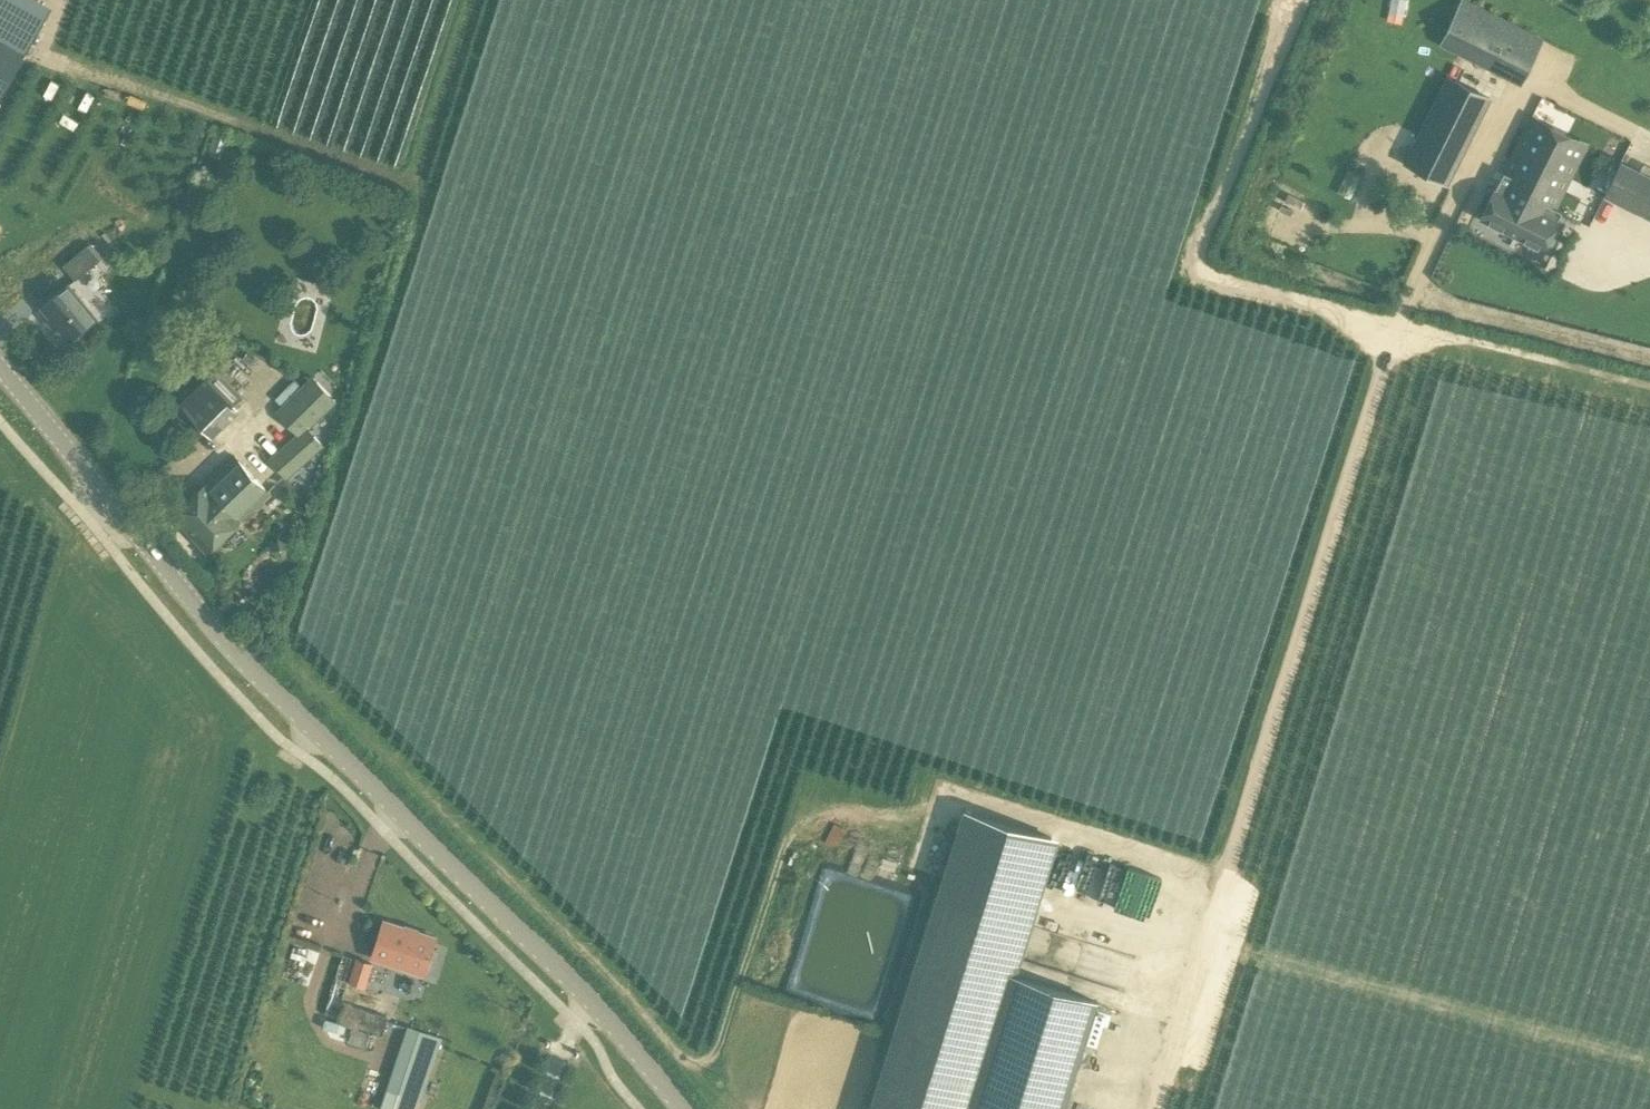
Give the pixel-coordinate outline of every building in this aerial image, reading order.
[(1542,39),(1464,0),(1462,0),(1441,43),(1520,82),(1542,39)] [(1447,76),(1405,162),(1447,183),(1489,97),(1447,76)] [(1531,114),(1478,218),(1544,252),(1560,220),(1558,219),(1562,211),(1557,209),(1590,144),(1531,114)] [(1605,204),(1649,226),(1649,186),(1621,172),(1605,204)] [(90,244),(71,259),(64,265),(75,280),(102,258),(90,244)] [(70,339),(96,317),(69,285),(43,306),(70,339)] [(226,360),(182,403),(214,435),(239,410),(234,405),(244,395),(224,375),(232,367),(226,360)] [(288,475),(324,443),(309,426),(328,408),(306,385),(279,411),(301,433),(273,459),(288,475)] [(210,550),(271,492),(235,455),(174,513),(210,550)] [(1099,854),(1084,915),(1138,928),(1152,867),(1099,854)] [(1009,976),(1008,976),(1024,925),(937,897),(870,1108),(1063,1108),(1096,1004),(1009,976)] [(424,974),(436,939),(385,923),(373,958),(424,974)] [(348,1042),(365,1047),(370,1030),(382,1034),(388,1016),(369,1010),(375,989),(366,986),(374,962),(357,957),(348,985),(351,986),(340,1023),(353,1027),(348,1042)] [(407,1025),(385,1092),(421,1103),(443,1037),(407,1025)]
